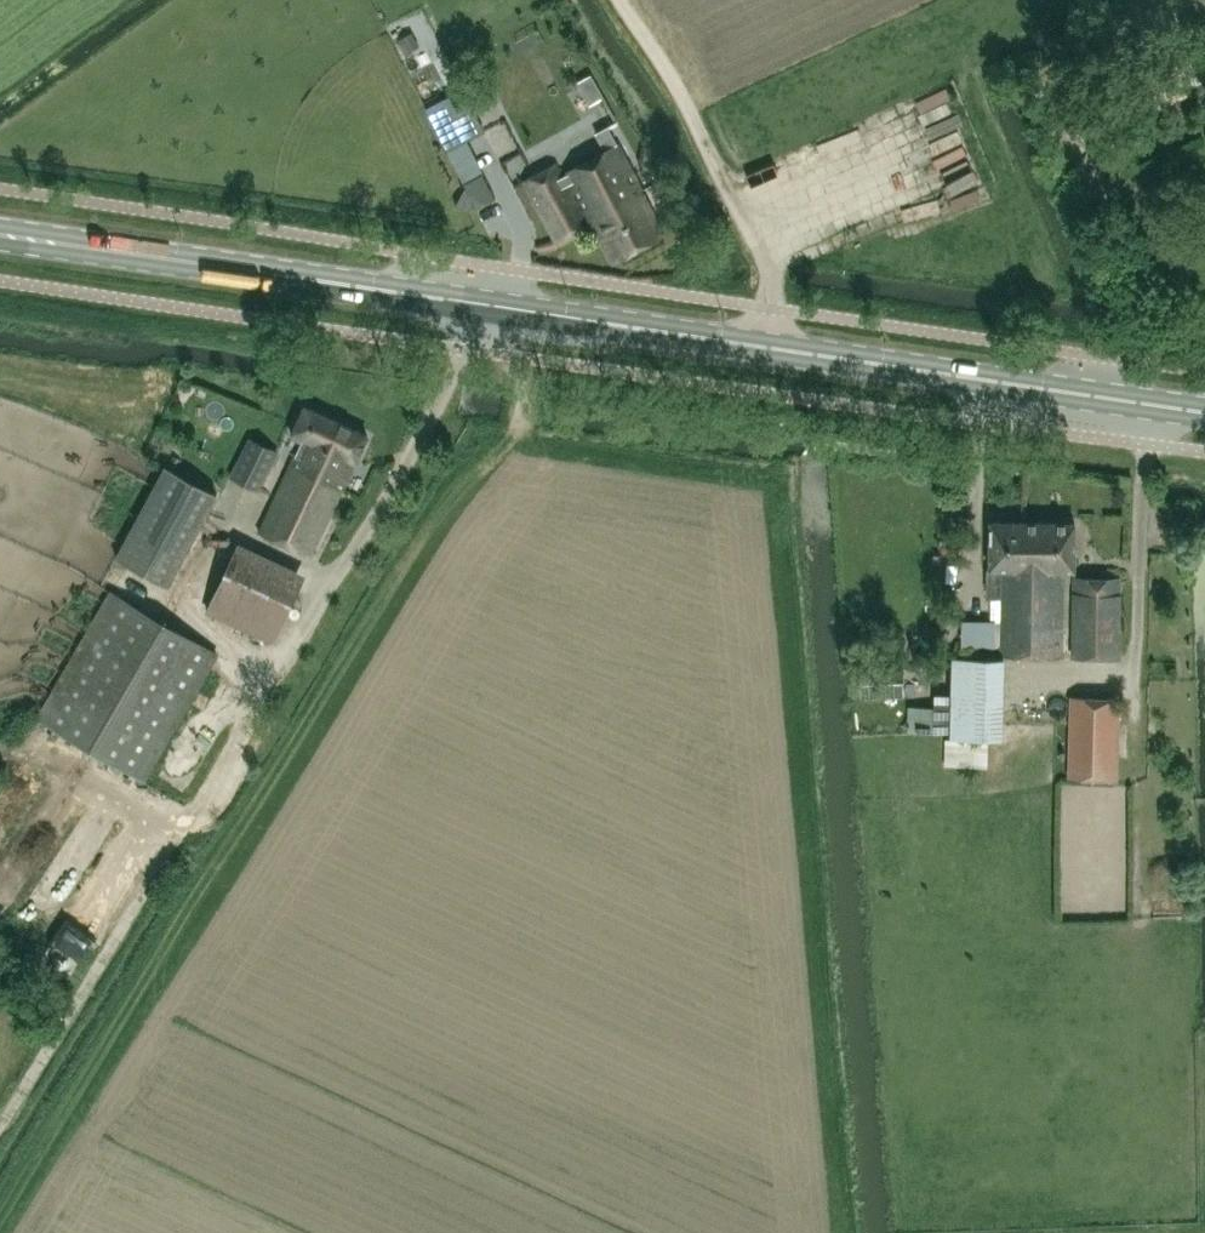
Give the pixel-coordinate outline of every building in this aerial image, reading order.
[(1196,38),(1204,60),(1204,28),(1196,38)] [(434,98),(453,94),(457,113),(471,110),(458,46),(425,53),(434,98)] [(914,118),(958,105),(950,76),(906,89),(914,118)] [(462,117),(470,149),(496,142),(487,110),(462,117)] [(663,234),(650,209),(644,195),(616,143),(565,172),(613,261),(663,234)] [(474,151),(479,165),(499,158),(495,144),(474,151)] [(949,171),(976,163),(971,147),(945,155),(949,171)] [(555,241),(587,223),(555,163),(523,181),(555,241)] [(258,532),(309,557),(367,435),(304,405),(290,434),(302,440),(258,532)] [(230,477),(270,496),(287,457),(248,439),(230,477)] [(217,493),(161,464),(112,555),(168,584),(217,493)] [(1019,546),(1020,521),(990,521),(989,568),(1002,568),(1019,568),(1019,560),(1029,561),(1029,546),(1019,546)] [(1000,620),(1000,647),(1000,655),(1061,656),(1063,569),(1073,569),(1074,522),(1020,521),(1019,546),(1029,546),(1029,561),(1019,560),(1019,568),(1002,568),(1001,620),(1000,620)] [(205,612),(272,643),(306,574),(238,541),(205,612)] [(1075,577),(1073,656),(1119,657),(1121,578),(1075,577)] [(144,779),(216,653),(110,592),(37,718),(144,779)] [(1000,647),(1000,620),(961,620),(961,647),(1000,647)] [(859,664),(859,680),(859,698),(904,696),(902,662),(909,662),(908,646),(894,647),(894,662),(859,664)] [(1001,738),(1003,658),(952,656),(950,737),(1001,738)] [(947,731),(948,695),(933,695),(933,706),(932,731),(947,731)] [(1115,782),(1116,696),(1070,695),(1069,781),(1115,782)] [(125,887),(146,857),(127,844),(117,859),(107,852),(82,890),(100,902),(115,880),(125,887)] [(80,954),(105,924),(84,906),(59,937),(80,954)]
